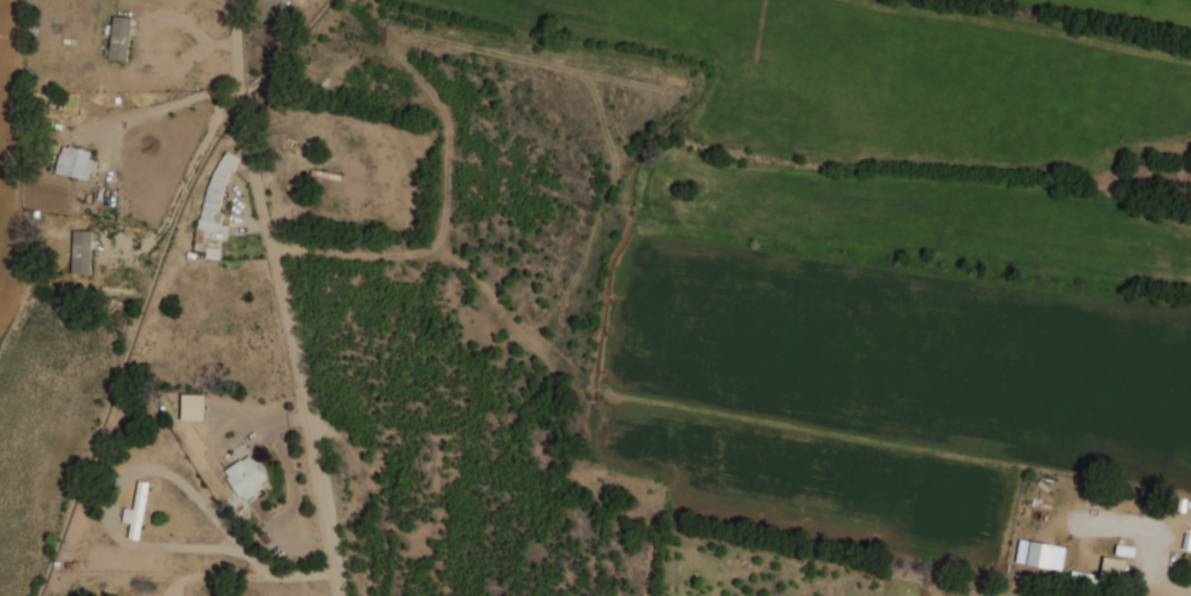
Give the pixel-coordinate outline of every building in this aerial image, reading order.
[(132,18),(113,16),(107,58),(126,61),(132,18)] [(86,180),(93,152),(62,144),(55,172),(86,180)] [(194,250),(206,252),(204,257),(218,259),(220,247),(207,244),(210,231),(218,232),(222,214),(221,213),(233,154),(215,151),(194,250)] [(71,274),(90,274),(91,231),(73,230),(71,274)] [(205,394),(182,394),(182,420),(205,420),(205,394)] [(242,500),(269,481),(250,453),(223,471),(242,500)] [(133,509),(124,507),(122,521),(131,523),(128,537),(138,539),(149,483),(138,481),(133,509)] [(1184,533),(1182,547),(1190,549),(1190,534),(1184,533)] [(1026,564),(1061,570),(1065,547),(1030,541),(1026,564)] [(1125,560),(1103,556),(1100,576),(1073,572),(1071,583),(1101,587),(1102,580),(1121,583),(1125,560)]
